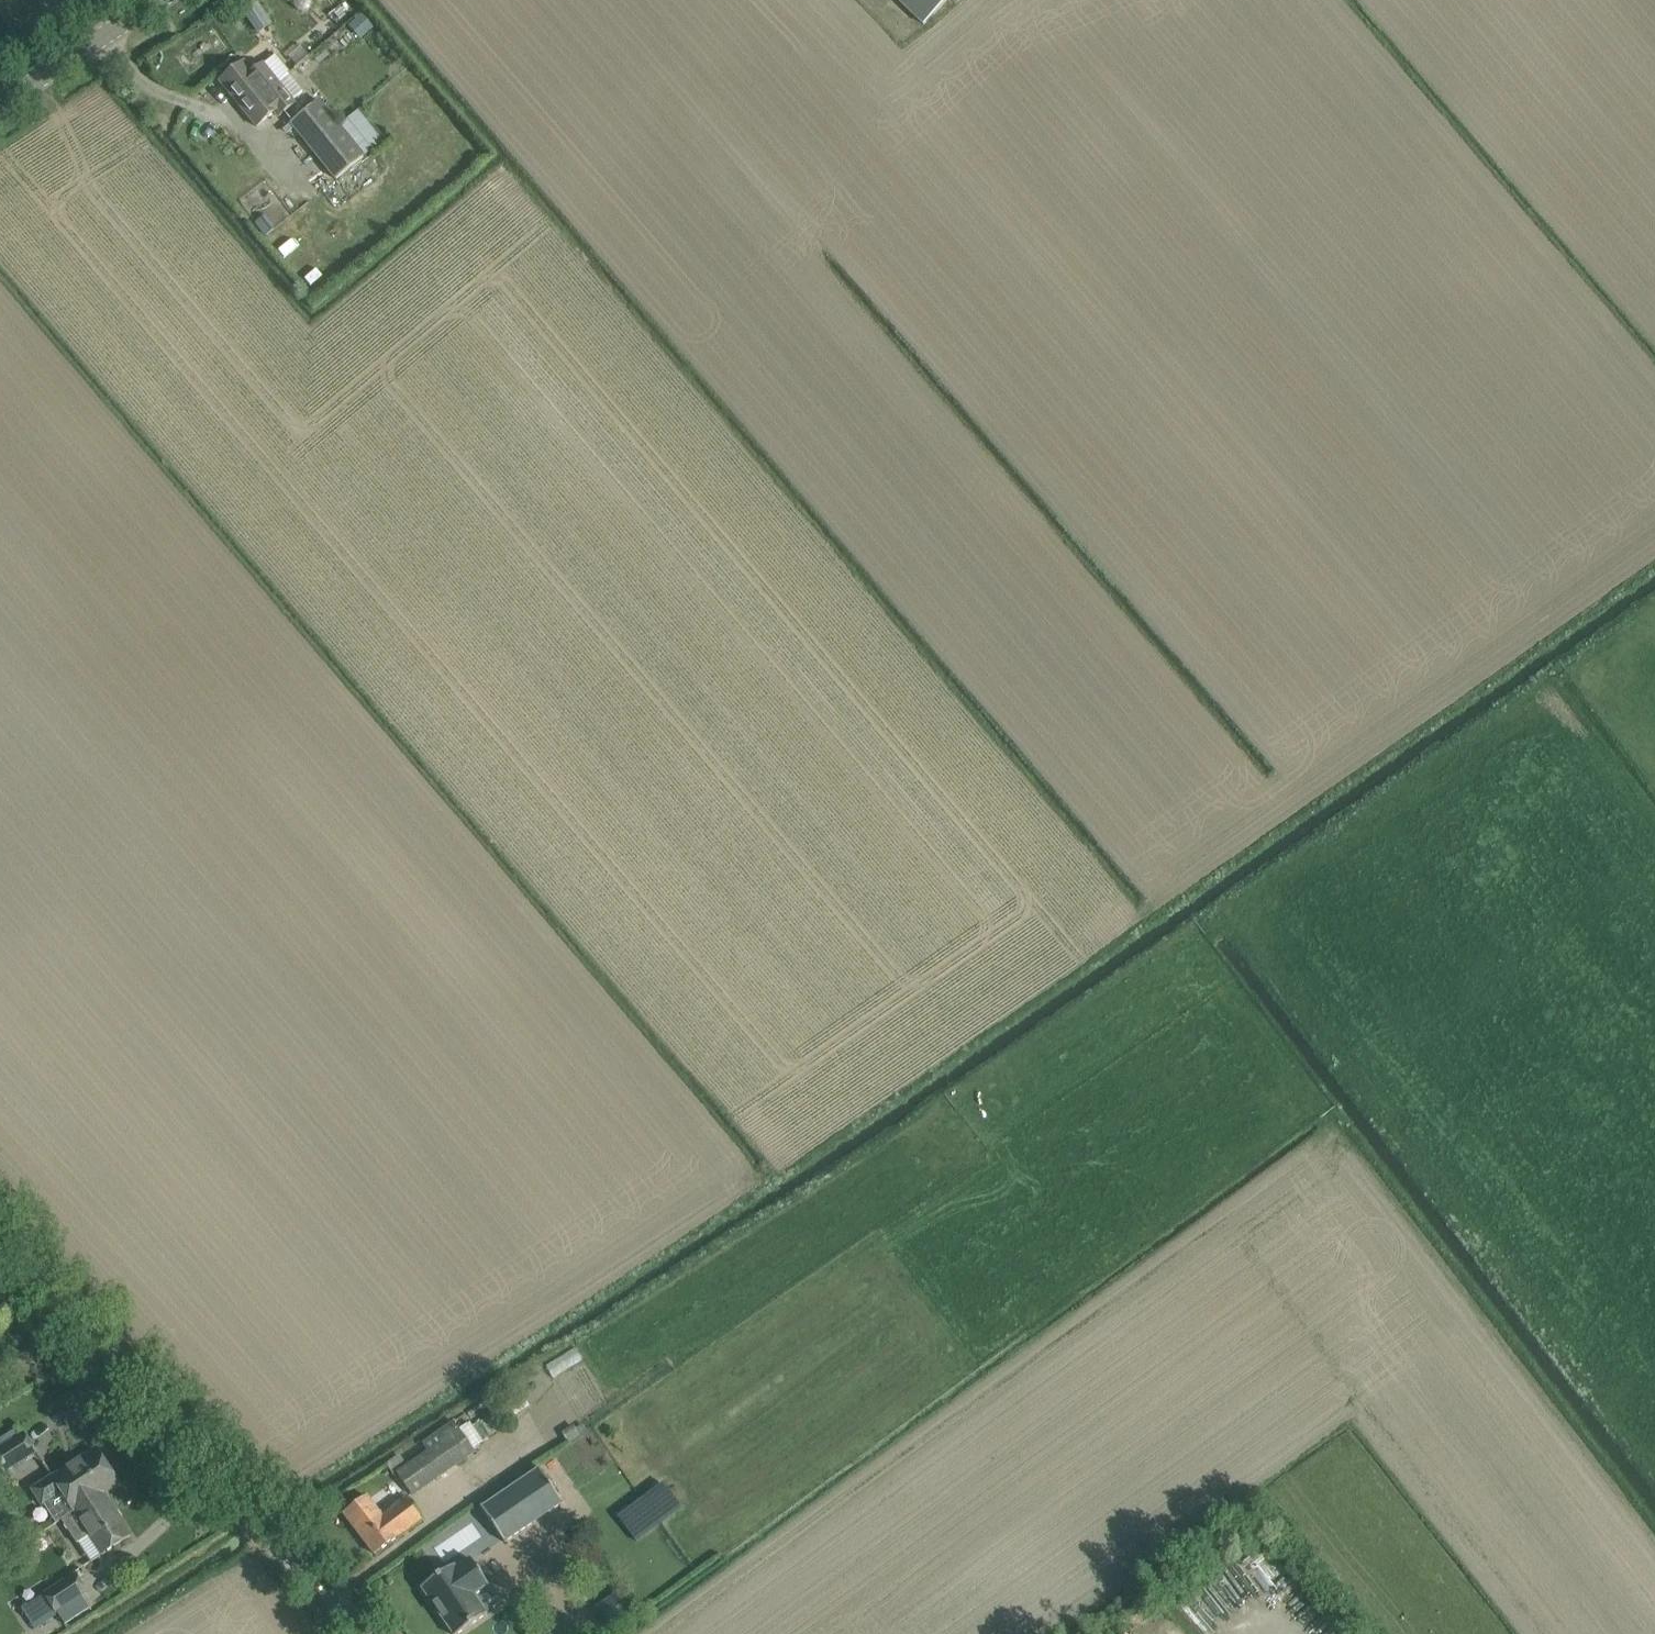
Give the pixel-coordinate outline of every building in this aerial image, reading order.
[(924,24),(948,0),(899,0),(924,24)] [(366,13),(352,25),(364,39),(378,26),(366,13)] [(194,72),(226,44),(205,20),(173,48),(194,72)] [(263,65),(254,73),(245,62),(220,82),(234,100),(240,106),(263,87),(268,93),(279,84),(263,65)] [(256,127),(275,112),(278,117),(295,104),(279,84),(268,93),(263,87),(240,106),(256,127)] [(291,124),(283,130),(286,135),(295,128),(313,151),(341,129),(339,127),(318,100),(290,123),(291,124)] [(341,129),(313,151),(336,179),(364,157),(383,142),(358,111),(339,127),(341,129)] [(397,1472),(409,1489),(414,1495),(475,1455),(473,1453),(484,1446),(481,1442),(490,1436),(481,1422),(472,1428),(469,1424),(458,1431),(453,1422),(421,1444),(426,1451),(406,1466),(397,1472)] [(0,1448),(0,1469),(2,1472),(34,1451),(23,1433),(0,1448)] [(97,1450),(78,1462),(31,1493),(39,1506),(42,1504),(55,1524),(61,1520),(74,1511),(102,1493),(118,1483),(97,1450)] [(505,1547),(561,1509),(560,1507),(535,1471),(477,1510),(505,1547)] [(679,1509),(662,1486),(619,1518),(636,1541),(679,1509)] [(74,1511),(61,1520),(77,1545),(87,1538),(99,1556),(103,1553),(112,1548),(130,1536),(102,1493),(74,1511)] [(367,1495),(361,1500),(343,1513),(375,1554),(422,1519),(406,1498),(382,1516),(367,1495)] [(470,1559),(456,1568),(454,1565),(421,1588),(453,1633),(458,1633),(487,1614),(474,1595),(488,1585),(470,1559)] [(88,1594),(75,1573),(21,1609),(34,1629),(55,1614),(88,1594)] [(625,1589),(603,1606),(617,1624),(636,1609),(638,1608),(636,1605),(625,1589)]
